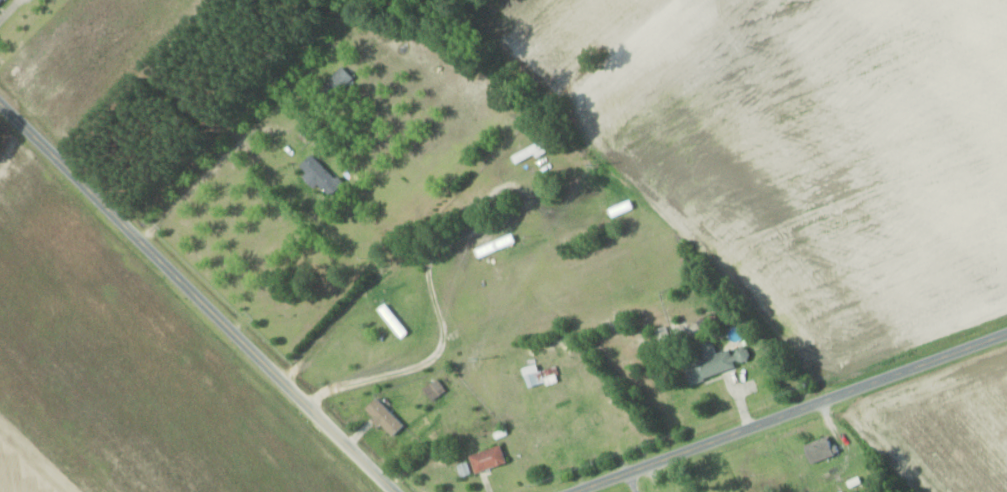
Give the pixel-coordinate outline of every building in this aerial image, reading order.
[(328,100),(351,77),(339,66),(316,88),(328,100)] [(509,155),(514,166),(546,149),(541,139),(509,155)] [(296,165),(321,190),(333,178),(308,153),(296,165)] [(631,207),(629,201),(610,208),(611,210),(609,211),(610,215),(631,207)] [(472,247),(475,255),(514,244),(511,236),(472,247)] [(406,332),(384,303),(376,309),(398,338),(406,332)] [(688,384),(733,367),(732,364),(748,359),(743,345),(713,356),(708,340),(696,344),(701,359),(681,366),(688,384)] [(538,373),(542,385),(553,381),(548,369),(538,373)] [(525,375),(525,384),(535,384),(535,375),(525,375)] [(421,389),(429,400),(443,391),(435,379),(421,389)] [(401,425),(372,398),(361,409),(390,437),(401,425)] [(807,464),(832,455),(824,436),(800,446),(807,464)] [(497,446),(466,455),(471,472),(502,463),(497,446)]
